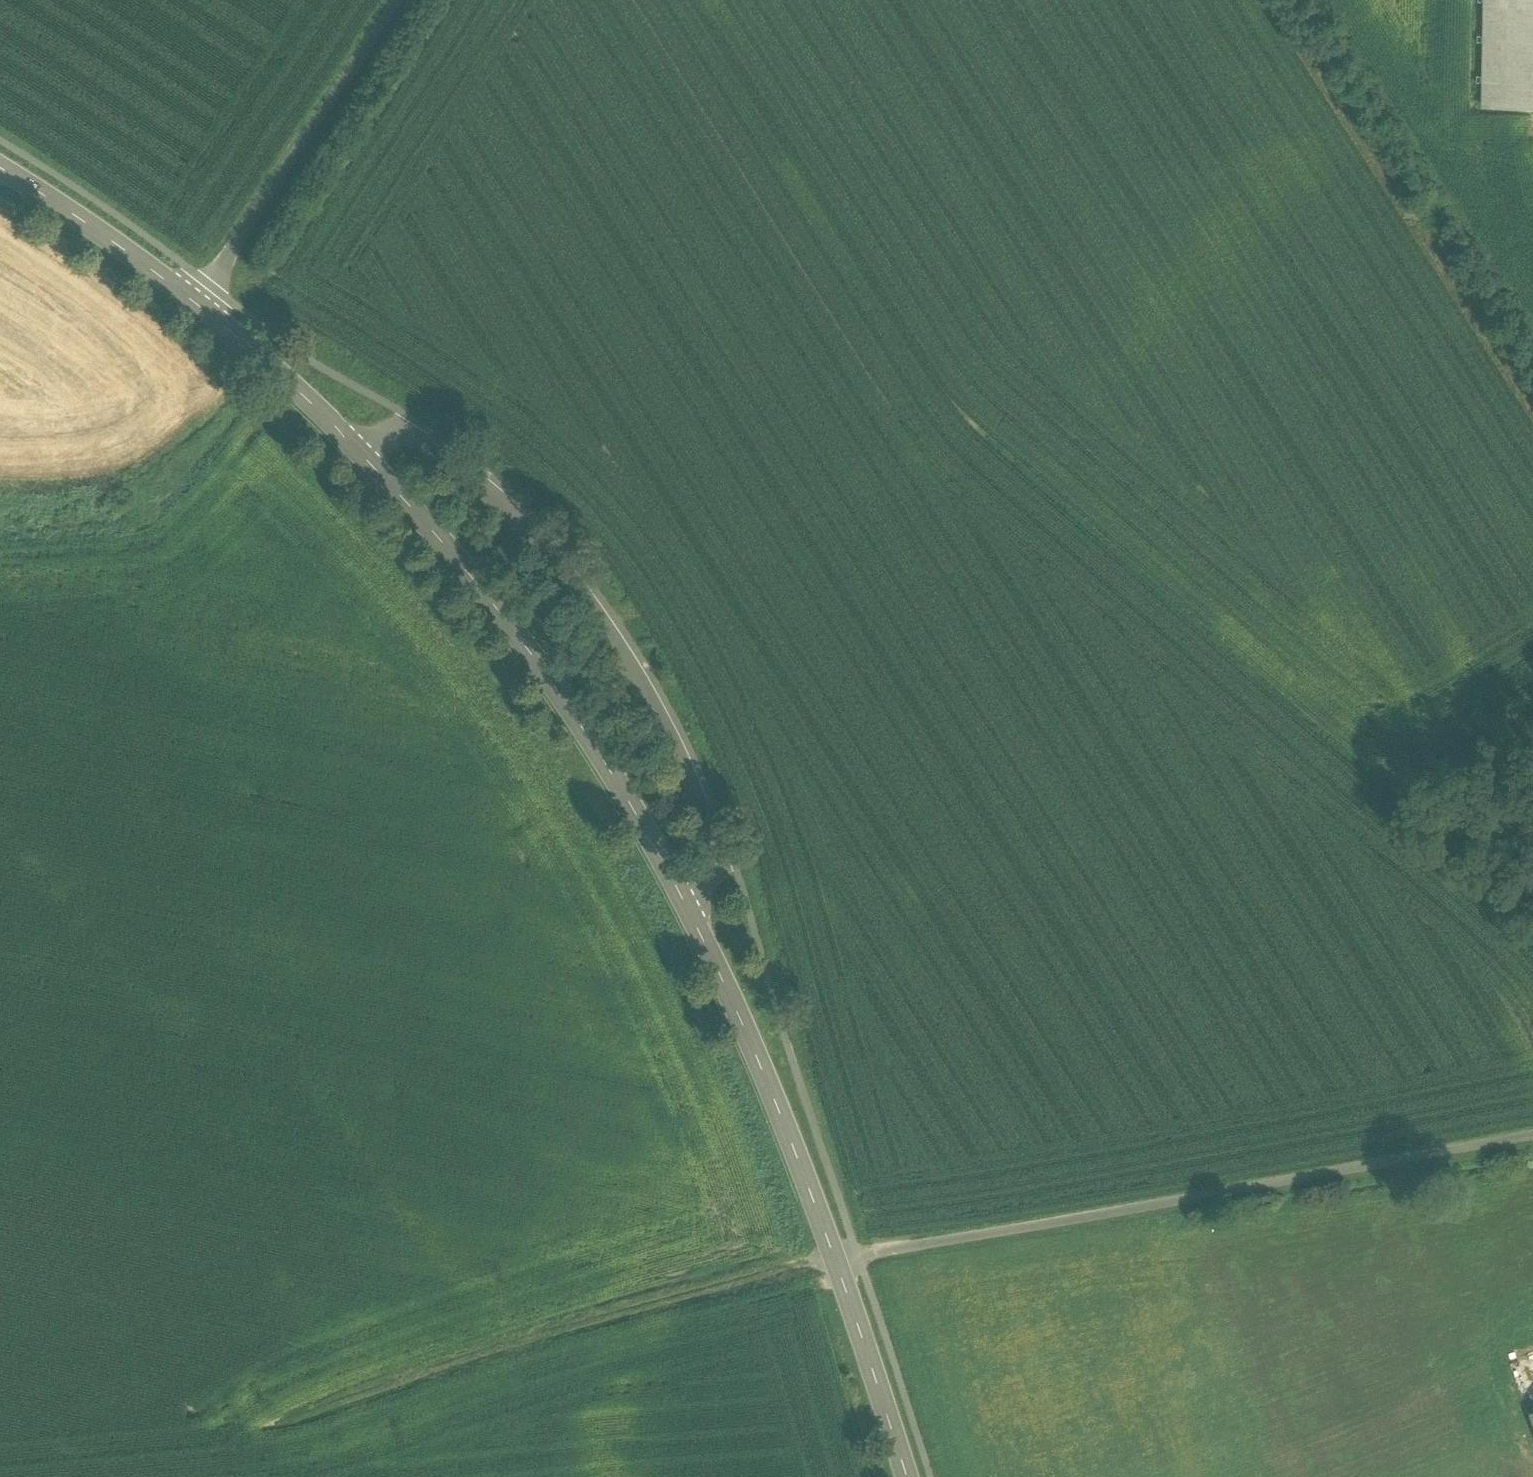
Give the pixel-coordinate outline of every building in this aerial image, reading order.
[(1532,114),(1532,0),(1487,0),(1482,112),(1532,114)]
